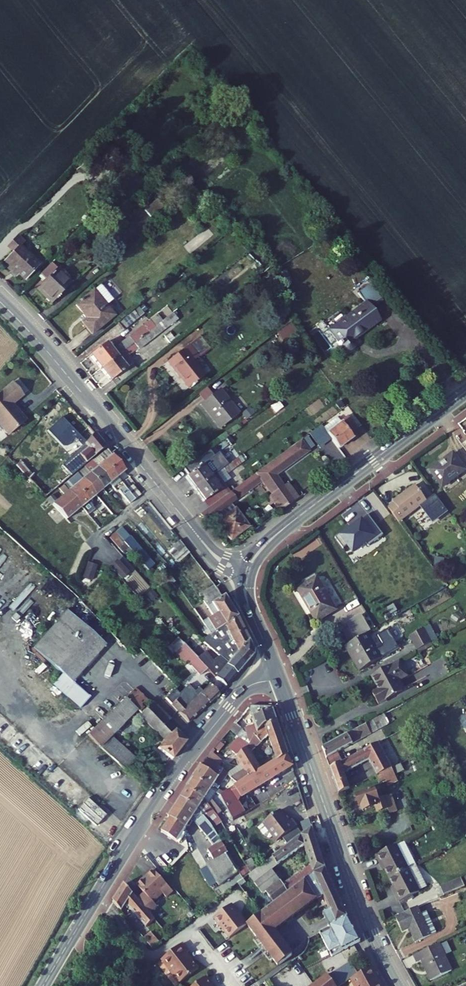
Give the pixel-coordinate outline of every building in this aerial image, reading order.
[(138,188),(144,182),(130,169),(125,175),(138,188)] [(183,196),(195,208),(199,204),(188,192),(183,196)] [(144,210),(149,216),(162,205),(157,199),(144,210)] [(168,211),(172,216),(180,209),(176,204),(168,211)] [(149,216),(155,222),(167,211),(162,205),(149,216)] [(19,273),(25,279),(39,265),(20,247),(25,241),(18,235),(8,246),(14,252),(3,263),(12,272),(14,269),(19,273)] [(37,288),(52,303),(71,283),(51,263),(41,274),(46,279),(44,281),(44,282),(37,288)] [(92,334),(114,316),(106,306),(112,301),(99,286),(76,305),(84,315),(87,319),(83,323),(92,334)] [(384,301),(375,289),(368,300),(365,302),(328,331),(340,346),(342,349),(343,350),(344,351),(346,351),(349,352),(350,351),(351,351),(352,350),(353,348),(354,347),(355,345),(355,344),(355,343),(354,341),(379,321),(371,310),(384,301)] [(139,318),(144,314),(138,306),(132,311),(139,318)] [(139,318),(132,311),(117,323),(123,331),(139,318)] [(138,349),(177,319),(176,318),(172,313),(162,320),(101,369),(110,381),(112,380),(117,386),(131,374),(127,368),(132,364),(133,363),(127,356),(137,348),(138,349)] [(107,342),(90,355),(101,369),(162,320),(158,314),(113,349),(107,342)] [(84,315),(79,319),(83,323),(87,319),(84,315)] [(289,323),(277,332),(284,343),(297,333),(289,323)] [(164,336),(170,344),(175,340),(169,332),(164,336)] [(167,362),(189,388),(205,375),(194,361),(200,356),(210,348),(200,335),(167,362)] [(205,375),(211,370),(200,356),(194,361),(205,375)] [(137,370),(132,364),(127,368),(131,374),(137,370)] [(0,394),(0,398),(13,384),(12,383),(0,394)] [(10,434),(26,421),(13,405),(23,396),(13,384),(0,398),(0,426),(7,434),(10,434)] [(204,401),(212,395),(206,387),(198,393),(204,401)] [(201,404),(220,428),(238,413),(220,389),(212,395),(204,401),(201,404)] [(287,421),(294,431),(321,411),(314,402),(287,421)] [(332,439),(338,448),(353,438),(350,434),(357,429),(347,416),(339,422),(336,418),(323,428),(327,433),(332,439)] [(327,433),(323,428),(321,425),(309,434),(319,448),(332,439),(327,433)] [(106,447),(94,432),(93,432),(84,444),(87,447),(79,454),(80,456),(69,465),(67,464),(51,482),(57,487),(106,447)] [(231,444),(238,439),(233,432),(226,437),(231,444)] [(210,461),(232,445),(231,444),(226,437),(204,453),(210,461)] [(280,511),(299,498),(288,483),(284,486),(276,474),(309,450),(301,440),(256,473),(261,482),(271,495),(269,496),(274,503),(280,511)] [(60,458),(67,449),(59,443),(32,474),(31,476),(42,486),(47,479),(51,482),(67,464),(60,458)] [(67,464),(69,465),(80,456),(79,454),(87,447),(84,444),(67,464)] [(100,455),(117,477),(125,471),(112,455),(107,449),(100,455)] [(228,454),(215,463),(220,471),(223,468),(233,461),(228,454)] [(117,477),(100,455),(92,461),(110,483),(117,477)] [(233,461),(223,468),(227,474),(244,461),(241,455),(233,461)] [(447,466),(449,468),(438,476),(449,490),(465,478),(465,465),(460,457),(447,466)] [(32,474),(20,461),(16,466),(28,479),(31,476),(32,474)] [(85,467),(103,489),(110,483),(92,461),(85,467)] [(202,465),(185,477),(194,490),(215,474),(217,473),(208,461),(202,465)] [(447,466),(437,474),(438,476),(449,468),(447,466)] [(85,467),(78,473),(96,495),(103,489),(85,467)] [(71,479),(89,501),(96,495),(78,473),(71,479)] [(231,504),(261,482),(256,473),(226,495),(208,508),(200,514),(207,522),(213,517),(216,521),(231,540),(248,526),(231,504)] [(221,489),(225,485),(218,475),(216,476),(215,474),(194,490),(208,508),(226,495),(221,489)] [(110,483),(113,487),(120,480),(117,477),(110,483)] [(82,507),(88,514),(95,509),(89,501),(71,479),(63,485),(82,507)] [(59,489),(64,495),(56,501),(51,495),(47,499),(52,504),(67,519),(82,507),(63,485),(59,489)] [(128,490),(135,499),(141,495),(133,485),(128,490)] [(125,486),(118,491),(129,504),(135,499),(128,490),(125,486)] [(422,487),(409,497),(411,499),(424,490),(422,487)] [(434,504),(424,490),(411,499),(409,497),(399,504),(402,507),(395,511),(406,525),(427,509),(431,514),(432,512),(441,524),(454,513),(442,498),(434,504)] [(264,499),(270,506),(274,503),(269,496),(264,499)] [(383,538),(368,516),(339,536),(354,558),(383,538)] [(132,551),(152,574),(155,571),(151,567),(154,565),(121,527),(115,532),(128,547),(132,551)] [(122,552),(126,549),(128,547),(115,532),(109,537),(122,552)] [(179,540),(173,546),(183,558),(189,553),(185,547),(179,540)] [(178,562),(183,558),(173,546),(168,550),(174,557),(178,562)] [(112,567),(122,578),(128,573),(118,561),(112,567)] [(89,563),(83,577),(91,580),(96,566),(89,563)] [(167,588),(175,582),(168,573),(156,583),(161,590),(165,586),(167,588)] [(150,592),(150,580),(128,580),(128,592),(150,592)] [(325,580),(305,591),(324,623),(344,612),(325,580)] [(212,615),(202,621),(211,633),(218,628),(225,624),(236,616),(223,595),(222,596),(215,586),(214,585),(199,594),(212,615)] [(413,596),(392,608),(396,615),(418,603),(413,596)] [(74,617),(67,610),(33,648),(42,656),(74,617)] [(202,640),(223,659),(227,663),(233,656),(244,664),(253,654),(253,650),(236,616),(225,624),(218,628),(211,633),(204,638),(202,640)] [(53,684),(80,708),(90,697),(73,681),(105,645),(74,617),(42,656),(62,674),(53,684)] [(437,645),(429,631),(416,638),(423,653),(437,645)] [(374,636),(352,648),(366,673),(388,661),(374,636)] [(208,653),(205,655),(189,637),(183,643),(208,669),(216,677),(226,686),(244,664),(233,656),(227,663),(223,659),(217,665),(208,653)] [(177,638),(169,646),(174,652),(183,643),(177,638)] [(200,675),(208,669),(183,643),(174,652),(185,663),(187,661),(200,675)] [(415,679),(406,664),(379,679),(386,692),(380,696),(385,706),(409,693),(405,685),(415,679)] [(179,693),(175,689),(166,698),(188,723),(219,694),(210,684),(202,691),(199,688),(195,691),(189,685),(179,693)] [(186,741),(178,733),(167,722),(150,704),(135,688),(88,735),(126,771),(135,760),(115,741),(110,736),(136,710),(165,739),(158,748),(170,758),(172,759),(186,741)] [(150,704),(167,722),(170,719),(153,701),(150,704)] [(245,728),(250,744),(255,735),(265,726),(277,722),(272,707),(251,706),(250,707),(256,725),(245,728)] [(388,718),(354,737),(359,746),(365,743),(393,727),(388,718)] [(269,736),(278,761),(289,755),(277,722),(265,726),(255,735),(250,744),(249,746),(250,746),(248,747),(251,753),(269,736)] [(231,730),(238,736),(243,730),(236,724),(231,730)] [(249,746),(239,737),(229,748),(237,756),(236,757),(241,765),(244,769),(231,777),(232,778),(239,784),(239,785),(262,771),(257,762),(251,753),(248,747),(250,746),(249,746)] [(330,750),(334,760),(359,746),(354,737),(330,750)] [(225,745),(221,742),(214,749),(219,753),(225,745)] [(357,789),(353,778),(351,774),(376,761),(378,765),(384,776),(399,769),(394,759),(396,758),(394,755),(393,756),(386,743),(363,755),(349,763),(337,769),(346,795),(357,789)] [(278,761),(262,771),(239,785),(239,784),(221,796),(233,820),(245,813),(239,803),(241,798),(293,766),(287,756),(289,755),(278,761)] [(337,769),(349,763),(346,756),(334,762),(337,769)] [(216,793),(228,774),(223,770),(206,759),(201,765),(194,777),(216,793)] [(351,774),(353,778),(378,765),(376,761),(351,774)] [(244,769),(241,765),(228,774),(231,777),(244,769)] [(399,769),(384,776),(386,784),(393,780),(395,787),(404,782),(399,769)] [(222,812),(212,799),(216,793),(194,777),(187,788),(205,800),(211,808),(217,815),(222,812)] [(205,800),(187,788),(181,797),(199,810),(207,819),(209,821),(217,815),(211,808),(205,800)] [(404,811),(398,794),(385,799),(382,789),(363,796),(366,807),(368,806),(370,811),(383,807),(384,812),(394,808),(396,814),(404,811)] [(214,861),(207,865),(218,883),(238,869),(213,828),(211,825),(209,821),(207,819),(199,810),(181,797),(169,816),(171,818),(162,832),(180,843),(185,835),(183,834),(192,819),(206,836),(214,847),(208,850),(214,861)] [(258,828),(265,837),(270,839),(273,836),(277,842),(296,827),(291,820),(288,822),(280,810),(263,823),(263,824),(258,828)] [(213,828),(222,822),(219,818),(217,815),(209,821),(211,825),(213,828)] [(302,820),(306,829),(312,827),(308,817),(302,820)] [(240,818),(238,825),(245,827),(248,820),(240,818)] [(310,865),(313,874),(325,868),(323,861),(321,854),(312,828),(260,866),(266,874),(272,869),(274,868),(273,868),(304,846),(308,858),(310,865)] [(422,865),(410,842),(403,846),(414,869),(422,865)] [(414,869),(403,846),(382,856),(386,864),(388,863),(392,870),(396,878),(414,869)] [(251,873),(257,869),(251,859),(244,862),(248,869),(251,873)] [(429,877),(422,865),(414,869),(421,881),(429,877)] [(266,892),(281,881),(272,869),(266,874),(260,866),(259,867),(257,869),(251,873),(249,875),(264,894),(266,892)] [(275,903),(272,905),(262,913),(247,924),(278,966),(293,955),(275,930),(316,899),(316,900),(324,896),(330,910),(323,914),(326,918),(344,909),(325,868),(313,874),(312,875),(275,903)] [(308,868),(283,885),(281,881),(266,892),(275,903),(312,875),(308,868)] [(218,883),(220,886),(230,878),(239,871),(238,869),(218,883)] [(251,873),(248,869),(241,874),(243,879),(249,875),(251,873)] [(404,894),(402,896),(406,903),(434,888),(429,877),(421,881),(414,869),(396,878),(400,888),(404,894)] [(150,913),(157,906),(153,902),(163,893),(167,897),(173,892),(153,871),(137,885),(144,894),(138,900),(150,913)] [(239,871),(230,878),(235,885),(238,883),(243,879),(241,874),(239,871)] [(444,894),(464,886),(460,877),(440,885),(444,894)] [(124,884),(113,901),(117,905),(122,911),(126,904),(146,927),(151,923),(155,919),(150,913),(138,900),(124,884)] [(214,918),(230,938),(247,924),(232,904),(214,918)] [(425,906),(403,916),(410,931),(417,928),(423,941),(444,930),(433,909),(427,912),(425,906)] [(326,918),(330,926),(347,917),(344,909),(326,918)] [(319,931),(331,956),(360,941),(347,917),(330,926),(319,931)] [(155,919),(151,923),(164,939),(168,936),(169,935),(155,919)] [(160,942),(151,932),(144,938),(152,948),(160,942)] [(446,943),(420,954),(424,962),(429,960),(438,980),(459,971),(446,943)] [(177,979),(195,965),(187,954),(189,953),(182,944),(163,959),(175,975),(174,975),(177,979)] [(199,969),(195,965),(177,979),(180,984),(199,969)] [(356,985),(381,985),(376,977),(379,976),(377,973),(373,966),(351,978),(356,985)] [(336,985),(339,985),(349,980),(343,969),(330,977),(336,985)] [(330,977),(328,975),(314,985),(336,985),(330,977)] [(205,977),(194,985),(212,985),(205,977)]
